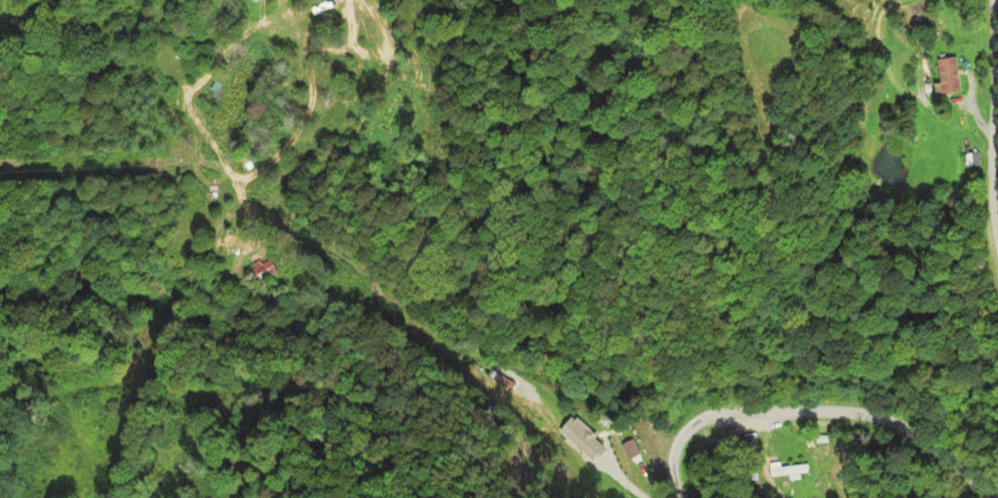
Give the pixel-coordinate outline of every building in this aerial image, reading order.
[(940,58),(959,56),(964,92),(936,95),(934,82),(943,81),(940,58)] [(962,151),(977,149),(979,166),(964,167),(962,151)] [(260,288),(283,273),(274,258),(250,273),(260,288)] [(565,440),(574,427),(596,442),(587,456),(565,440)] [(773,474),(772,463),(812,461),(813,472),(773,474)]
